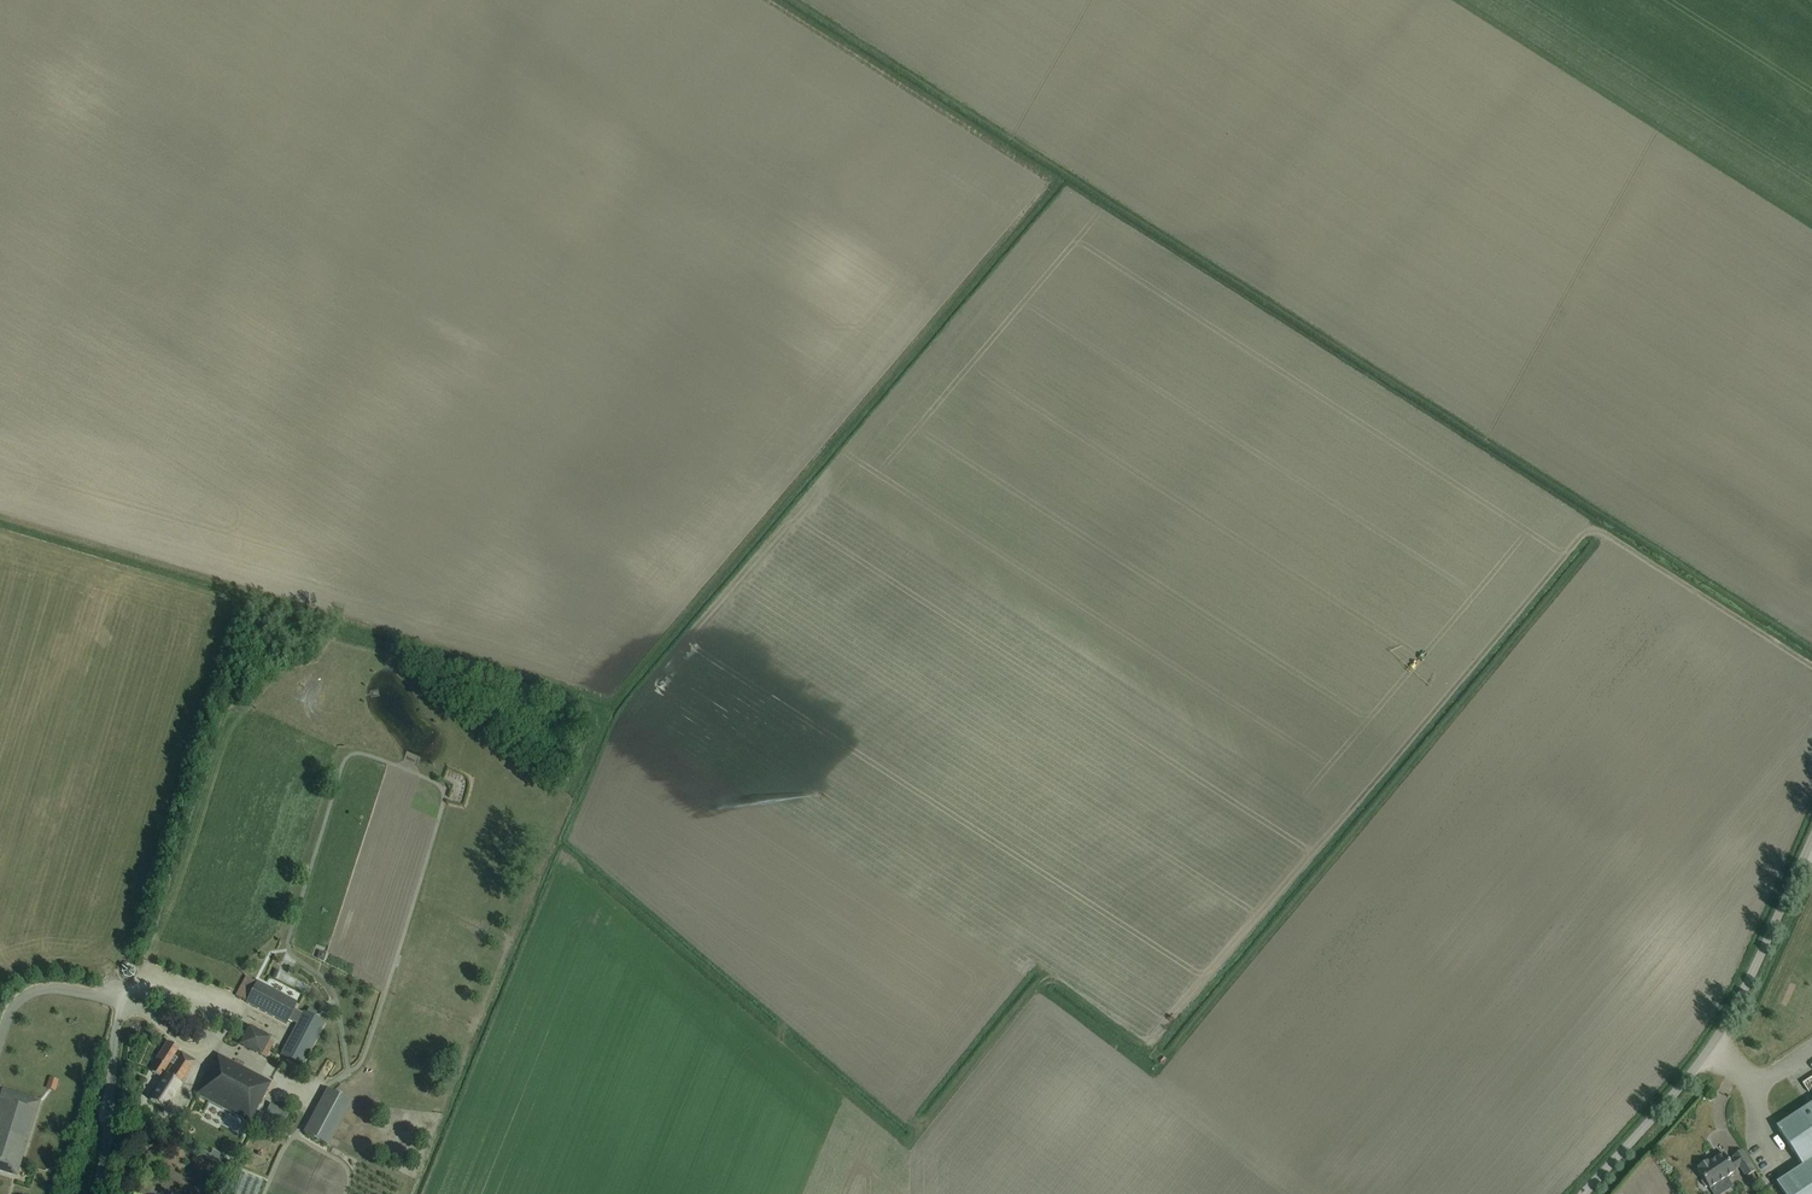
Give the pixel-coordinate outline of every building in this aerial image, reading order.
[(134,969),(133,967),(135,963),(126,960),(125,964),(123,965),(121,969),(123,974),(128,976),(133,974),(134,969)] [(244,977),(235,995),(246,1001),(245,1002),(286,1023),(288,1019),(296,1024),(280,1055),(302,1067),(324,1023),(303,1012),(302,1013),(294,1008),(297,1003),(256,981),(256,983),(244,977)] [(260,1057),(270,1038),(248,1027),(238,1046),(260,1057)] [(157,1062),(151,1072),(160,1077),(178,1049),(167,1042),(155,1060),(157,1062)] [(194,1061),(188,1058),(180,1053),(149,1100),(164,1110),(180,1085),(194,1061)] [(196,1095),(249,1123),(270,1083),(217,1055),(196,1095)] [(53,1076),(63,1078),(65,1067),(56,1065),(53,1076)] [(49,1078),(45,1088),(54,1091),(58,1081),(49,1078)] [(325,1090),(302,1133),(328,1146),(350,1103),(325,1090)] [(0,1095),(0,1172),(16,1177),(39,1102),(1,1091),(0,1095)] [(277,1092),(273,1103),(288,1109),(293,1099),(277,1092)] [(283,1123),(288,1114),(270,1104),(265,1113),(283,1123)] [(1776,1127),(1783,1137),(1802,1166),(1776,1183),(1783,1193),(1811,1193),(1811,1104),(1776,1127)] [(140,1146),(146,1135),(138,1131),(132,1142),(140,1146)] [(202,1150),(199,1156),(219,1166),(222,1161),(202,1150)] [(1746,1178),(1755,1172),(1742,1151),(1732,1157),(1732,1158),(1727,1161),(1723,1155),(1709,1164),(1708,1161),(1697,1169),(1698,1171),(1710,1190),(1735,1173),(1733,1169),(1739,1169),(1746,1178)]
